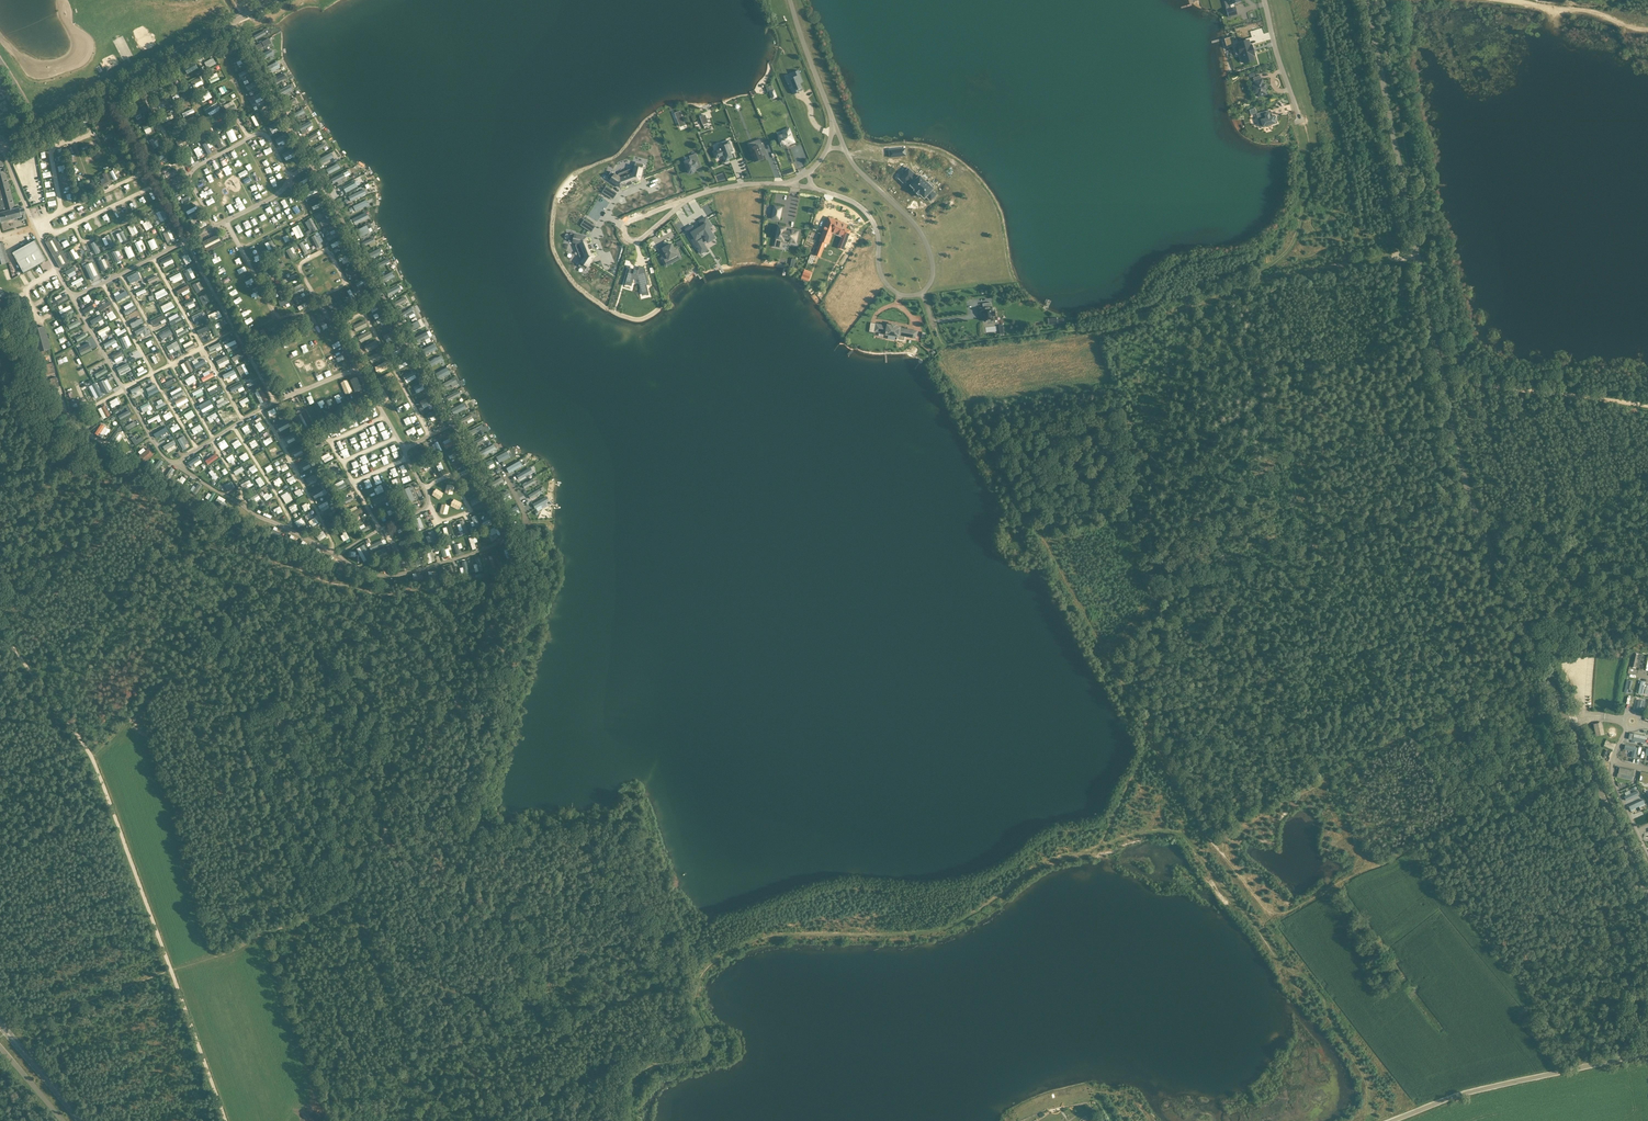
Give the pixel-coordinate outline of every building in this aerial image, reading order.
[(1235,6),(1234,4),(1241,2),(1241,0),(1228,0),(1231,8),(1226,9),(1228,17),(1237,14),(1235,6)] [(252,36),(254,40),(266,34),(264,30),(252,36)] [(1226,42),(1227,47),(1232,46),(1230,42),(1232,41),(1234,41),(1233,36),(1232,37),(1226,39),(1225,39),(1226,42)] [(258,50),(264,46),(264,47),(271,43),(269,38),(262,42),(256,45),(258,50)] [(1244,63),(1254,60),(1253,56),(1254,56),(1251,45),(1250,46),(1249,40),(1238,43),(1239,45),(1237,45),(1238,46),(1240,54),(1240,55),(1242,55),(1244,63)] [(240,55),(231,59),(233,64),(236,62),(238,65),(243,63),(240,55)] [(204,61),(207,68),(216,64),(213,57),(204,61)] [(188,74),(198,68),(194,61),(184,67),(188,74)] [(268,74),(280,67),(277,61),(264,68),(268,74)] [(208,76),(211,83),(220,79),(217,73),(208,76)] [(800,83),(803,82),(800,74),(789,79),(791,86),(790,86),(793,94),(799,92),(798,90),(799,89),(798,87),(802,86),(800,83)] [(1253,78),(1254,81),(1254,82),(1255,86),(1253,86),(1255,93),(1257,92),(1258,96),(1267,94),(1265,89),(1266,89),(1265,84),(1264,84),(1262,79),(1261,79),(1260,75),(1253,78)] [(194,88),(204,83),(200,76),(190,81),(194,88)] [(225,85),(219,87),(221,94),(227,92),(225,85)] [(281,94),(292,90),(289,85),(279,89),(281,94)] [(209,91),(199,96),(202,102),(212,97),(209,91)] [(159,108),(164,106),(163,103),(169,101),(167,96),(156,100),(159,108)] [(290,106),(297,102),(295,98),(287,101),(290,106)] [(217,102),(205,109),(210,116),(221,108),(217,102)] [(136,119),(143,117),(141,113),(146,112),(145,107),(133,111),(136,119)] [(183,117),(195,112),(194,107),(181,113),(183,117)] [(294,117),(305,113),(303,109),(292,113),(294,117)] [(251,115),(255,126),(263,123),(259,112),(251,115)] [(1272,125),(1276,124),(1276,122),(1277,122),(1276,118),(1274,118),(1274,117),(1272,118),(1271,116),(1270,112),(1257,116),(1259,122),(1261,128),(1269,126),(1269,127),(1273,126),(1272,125)] [(108,132),(113,129),(106,118),(94,125),(96,129),(104,125),(108,132)] [(299,127),(301,131),(303,135),(307,132),(305,129),(312,125),(310,121),(299,127)] [(274,123),(268,128),(273,134),(278,129),(274,123)] [(794,142),(790,132),(788,128),(788,127),(787,127),(783,129),(782,129),(783,130),(784,134),(778,136),(781,145),(786,143),(786,145),(794,142)] [(226,131),(231,142),(238,139),(233,128),(226,131)] [(114,131),(102,135),(103,140),(115,136),(114,131)] [(308,141),(319,136),(317,132),(306,137),(308,141)] [(156,137),(150,139),(154,147),(159,144),(156,137)] [(202,143),(207,154),(212,152),(210,147),(212,147),(209,140),(202,143)] [(752,155),(755,162),(763,159),(761,155),(765,153),(760,140),(755,142),(756,147),(750,149),(750,150),(751,150),(753,154),(752,155)] [(714,151),(716,158),(723,155),(725,160),(728,158),(733,157),(730,150),(732,150),(729,141),(723,143),(725,147),(720,149),(714,151)] [(325,150),(327,149),(323,142),(312,148),(315,153),(323,148),(325,150)] [(110,150),(112,149),(113,152),(117,150),(114,143),(108,146),(110,150)] [(797,146),(792,148),(799,168),(805,166),(802,158),(797,146)] [(292,148),(281,153),(283,158),(285,157),(286,159),(295,155),(292,148)] [(894,151),(889,152),(889,150),(890,157),(895,156),(895,155),(900,155),(900,156),(906,155),(905,148),(905,150),(900,150),(900,148),(894,149),(894,151)] [(317,159),(320,164),(333,158),(331,152),(317,159)] [(697,167),(701,166),(696,152),(689,155),(690,158),(684,160),(686,164),(685,165),(686,168),(687,168),(689,173),(691,172),(691,174),(695,172),(694,171),(696,170),(695,168),(697,167)] [(118,162),(123,160),(125,163),(129,162),(125,154),(116,158),(118,162)] [(0,223),(10,220),(17,218),(18,221),(27,218),(24,208),(19,209),(19,207),(15,208),(7,176),(4,165),(2,161),(1,156),(0,156),(0,221),(0,223)] [(326,169),(329,174),(340,168),(337,162),(326,169)] [(634,169),(632,169),(619,173),(618,176),(611,172),(607,178),(621,187),(628,184),(629,185),(632,184),(632,183),(640,180),(644,164),(636,162),(634,169)] [(929,181),(923,175),(921,177),(914,170),(911,173),(908,170),(909,169),(903,163),(894,173),(900,179),(904,175),(907,178),(905,180),(910,184),(909,185),(913,189),(914,188),(919,193),(920,191),(925,195),(931,189),(926,185),(928,183),(927,183),(929,181)] [(331,177),(333,183),(349,176),(347,171),(331,177)] [(106,181),(100,183),(101,185),(103,188),(112,183),(107,172),(102,174),(106,181)] [(169,179),(170,184),(180,179),(178,175),(169,179)] [(345,191),(360,185),(358,179),(342,186),(345,191)] [(602,192),(609,197),(614,190),(607,186),(602,192)] [(201,193),(203,198),(211,195),(208,189),(201,193)] [(348,195),(350,201),(366,194),(364,189),(348,195)] [(189,194),(182,198),(180,195),(178,197),(182,204),(191,198),(189,194)] [(129,200),(133,208),(137,205),(133,198),(129,200)] [(235,201),(238,208),(243,206),(240,199),(235,201)] [(352,206),(355,211),(368,204),(366,199),(352,206)] [(310,202),(312,209),(318,207),(316,200),(310,202)] [(779,219),(782,207),(775,206),(772,218),(779,219)] [(186,211),(189,218),(193,216),(191,213),(197,210),(195,207),(186,211)] [(161,222),(168,219),(163,209),(156,212),(161,222)] [(367,212),(352,217),(354,223),(369,218),(367,212)] [(141,220),(146,231),(153,227),(148,217),(141,220)] [(305,220),(310,232),(317,230),(312,217),(305,220)] [(701,253),(707,249),(704,244),(702,241),(701,240),(706,237),(708,241),(715,238),(708,228),(711,226),(706,217),(700,221),(703,226),(701,227),(697,229),(698,229),(696,231),(693,226),(686,230),(698,248),(698,249),(699,249),(701,253)] [(821,240),(815,255),(819,256),(825,242),(828,243),(832,233),(842,237),(838,247),(843,249),(850,231),(846,229),(847,225),(829,217),(820,240),(821,240)] [(318,223),(321,227),(328,222),(325,219),(318,223)] [(587,230),(592,223),(585,219),(581,225),(587,230)] [(196,224),(199,229),(207,225),(204,220),(196,224)] [(134,224),(128,227),(132,235),(138,232),(134,224)] [(297,239),(304,235),(298,224),(292,227),(297,239)] [(366,225),(357,230),(358,233),(360,237),(370,232),(366,225)] [(776,242),(783,244),(783,243),(788,244),(789,241),(796,243),(798,231),(791,230),(790,232),(785,231),(786,227),(779,226),(776,238),(776,242)] [(122,227),(115,230),(117,235),(114,236),(117,243),(127,239),(122,227)] [(170,229),(162,233),(167,243),(175,239),(170,229)] [(590,245),(587,237),(571,233),(569,241),(577,243),(576,245),(581,258),(583,259),(579,266),(586,270),(595,256),(591,249),(592,248),(591,244),(590,245)] [(105,245),(113,242),(109,234),(102,237),(105,245)] [(218,234),(207,239),(202,242),(203,244),(201,245),(204,251),(206,249),(207,252),(223,244),(222,243),(223,238),(218,235),(218,234)] [(321,245),(320,242),(323,241),(320,235),(316,236),(315,234),(312,235),(316,247),(321,245)] [(53,256),(63,250),(55,236),(54,237),(49,237),(46,242),(45,242),(53,256)] [(363,249),(376,244),(373,237),(360,242),(363,249)] [(61,240),(65,248),(70,245),(66,238),(61,240)] [(155,238),(148,240),(151,250),(158,247),(155,238)] [(36,239),(12,252),(23,273),(47,260),(36,239)] [(143,251),(141,244),(142,244),(141,239),(137,241),(136,239),(134,240),(138,252),(143,251)] [(272,239),(264,243),(269,251),(276,246),(272,239)] [(9,262),(4,241),(0,242),(0,264),(9,262)] [(96,241),(91,242),(95,254),(100,253),(96,241)] [(310,248),(308,243),(305,244),(303,241),(299,243),(304,254),(309,252),(308,249),(310,248)] [(675,250),(672,244),(663,248),(664,249),(660,251),(663,257),(662,258),(666,266),(672,263),(670,259),(679,254),(677,249),(675,250)] [(235,246),(228,250),(230,255),(238,251),(235,246)] [(250,250),(252,255),(259,251),(257,247),(250,250)] [(293,247),(286,249),(289,259),(295,257),(294,253),(295,252),(293,247)] [(371,258),(383,253),(381,247),(368,253),(371,258)] [(67,252),(72,261),(79,257),(74,248),(67,252)] [(116,262),(121,260),(116,249),(111,252),(116,262)] [(69,262),(63,250),(53,256),(60,268),(60,267),(62,265),(66,263),(69,263),(69,262)] [(164,267),(174,262),(170,254),(160,259),(164,267)] [(104,258),(98,261),(102,271),(109,268),(104,258)] [(37,273),(43,270),(41,265),(35,267),(37,273)] [(76,274),(75,270),(77,269),(75,266),(65,270),(69,277),(76,274)] [(631,285),(633,278),(633,277),(639,279),(643,294),(649,293),(647,284),(649,284),(645,268),(639,266),(638,270),(634,269),(634,270),(631,269),(630,270),(629,270),(625,283),(631,285)] [(188,281),(196,277),(191,267),(183,271),(188,281)] [(357,274),(354,267),(345,270),(348,277),(357,274)] [(137,271),(126,276),(130,283),(141,278),(137,271)] [(172,280),(174,283),(183,278),(180,272),(169,277),(170,281),(172,280)] [(382,282),(394,277),(391,272),(379,277),(382,282)] [(146,279),(148,284),(159,279),(157,274),(146,279)] [(82,283),(81,281),(84,279),(82,276),(71,282),(73,288),(82,283)] [(192,284),(196,292),(203,289),(200,281),(192,284)] [(301,283),(291,288),(294,295),(304,290),(301,283)] [(188,284),(176,290),(177,293),(190,288),(188,284)] [(386,290),(388,295),(401,290),(398,284),(386,290)] [(154,293),(157,299),(168,294),(165,288),(154,293)] [(117,301),(129,295),(126,290),(119,293),(118,291),(113,293),(117,301)] [(206,293),(199,297),(203,305),(210,301),(206,293)] [(60,294),(54,297),(57,303),(69,298),(67,294),(61,296),(60,294)] [(98,308),(100,311),(111,304),(108,298),(100,302),(101,306),(98,308)] [(185,302),(188,309),(195,306),(192,299),(185,302)] [(172,301),(161,306),(163,312),(175,307),(172,301)] [(150,308),(152,311),(156,309),(153,302),(144,306),(146,310),(150,308)] [(983,303),(983,307),(980,308),(979,308),(980,312),(981,312),(984,312),(984,316),(985,321),(986,321),(987,321),(987,320),(988,320),(988,321),(993,320),(994,320),(993,315),(994,315),(996,315),(995,310),(993,310),(992,311),(992,306),(991,306),(991,302),(983,303)] [(417,318),(422,316),(418,305),(412,307),(416,316),(417,316),(417,318)] [(259,310),(261,315),(269,311),(266,306),(259,310)] [(409,315),(410,318),(415,316),(412,308),(403,311),(405,316),(409,315)] [(212,321),(222,316),(219,310),(209,314),(212,321)] [(191,320),(194,319),(194,321),(202,320),(201,313),(190,315),(191,320)] [(153,325),(155,323),(157,326),(166,321),(163,314),(151,320),(153,325)] [(100,315),(90,320),(92,325),(99,322),(100,324),(104,322),(100,315)] [(409,331),(425,324),(422,318),(407,325),(409,331)] [(355,332),(368,326),(365,319),(352,325),(355,332)] [(916,337),(917,330),(900,328),(900,326),(896,326),(896,324),(892,324),(891,325),(887,324),(887,326),(876,324),(875,331),(886,333),(886,334),(898,336),(897,339),(905,340),(905,336),(916,337)] [(107,334),(105,332),(110,329),(108,325),(98,331),(101,338),(107,334)] [(136,335),(140,333),(142,337),(149,334),(145,325),(134,330),(136,335)] [(45,326),(39,328),(44,350),(51,348),(45,326)] [(127,331),(125,328),(121,330),(119,327),(115,330),(118,336),(127,331)] [(159,332),(162,339),(173,334),(170,327),(159,332)] [(186,328),(184,329),(183,327),(175,330),(178,336),(188,331),(186,328)] [(44,350),(39,328),(31,330),(37,352),(44,350)] [(427,343),(431,341),(429,337),(432,335),(429,329),(415,337),(418,343),(425,339),(427,343)] [(360,341),(372,338),(370,331),(358,335),(360,341)] [(75,337),(78,342),(87,336),(85,332),(75,337)] [(383,335),(386,341),(393,338),(390,332),(383,335)] [(105,347),(117,342),(115,338),(103,343),(105,347)] [(235,339),(224,344),(227,350),(238,345),(235,339)] [(375,339),(364,346),(367,352),(379,346),(375,339)] [(183,344),(186,351),(195,347),(193,340),(183,344)] [(166,345),(170,353),(181,348),(177,341),(166,345)] [(210,352),(216,349),(217,351),(222,349),(219,342),(208,347),(210,352)] [(91,346),(79,350),(80,354),(92,350),(91,346)] [(122,350),(111,355),(113,359),(124,354),(122,350)] [(233,361),(244,356),(242,352),(231,357),(233,361)] [(371,362),(383,358),(381,352),(369,356),(371,362)] [(86,359),(89,366),(98,361),(94,354),(86,359)] [(220,367),(230,361),(226,355),(216,361),(220,367)] [(429,367),(443,360),(440,355),(426,362),(429,367)] [(207,363),(204,358),(198,361),(197,358),(192,361),(196,369),(207,363)] [(187,359),(180,364),(186,374),(193,369),(187,359)] [(128,362),(116,367),(120,375),(131,370),(128,362)] [(242,377),(246,375),(240,364),(236,366),(242,377)] [(139,372),(136,373),(138,376),(147,372),(143,365),(137,368),(139,372)] [(84,366),(77,370),(80,376),(87,372),(84,366)] [(93,373),(97,378),(108,371),(105,366),(93,373)] [(228,379),(228,381),(237,377),(234,369),(222,374),(225,380),(228,379)] [(188,385),(197,380),(193,374),(184,379),(188,385)] [(356,376),(350,379),(355,392),(362,389),(356,376)] [(173,377),(163,383),(165,387),(175,381),(173,377)] [(340,382),(346,394),(353,391),(347,379),(340,382)] [(246,384),(249,390),(258,386),(256,382),(253,384),(251,381),(246,384)] [(241,382),(230,388),(232,392),(237,389),(238,392),(245,389),(241,382)] [(416,393),(424,388),(421,382),(412,386),(416,393)] [(339,383),(333,385),(337,393),(342,391),(339,383)] [(146,388),(149,396),(159,392),(155,384),(146,388)] [(135,392),(137,395),(144,391),(142,387),(140,388),(139,385),(130,389),(132,393),(135,392)] [(209,391),(210,395),(221,390),(220,386),(209,391)] [(192,392),(194,395),(195,394),(197,397),(204,394),(201,387),(192,392)] [(261,403),(268,399),(262,388),(255,392),(261,403)] [(458,390),(445,396),(447,401),(461,395),(458,390)] [(340,393),(335,396),(338,403),(343,401),(340,393)] [(117,397),(109,401),(112,407),(120,404),(117,397)] [(246,405),(245,402),(249,401),(248,397),(239,400),(242,407),(246,405)] [(426,397),(419,401),(423,408),(430,404),(426,397)] [(157,409),(165,405),(162,398),(154,402),(157,409)] [(203,412),(214,406),(210,399),(198,405),(203,412)] [(219,408),(229,402),(227,399),(216,404),(219,408)] [(140,406),(143,412),(152,408),(149,402),(140,406)] [(452,414),(466,409),(464,403),(450,409),(452,414)] [(274,407),(267,411),(270,416),(277,413),(274,407)] [(129,409),(118,415),(120,419),(131,413),(129,409)] [(192,409),(184,414),(187,420),(195,415),(192,409)] [(294,415),(302,431),(305,429),(306,432),(311,429),(310,426),(312,426),(304,410),(303,410),(298,410),(295,415),(294,415)] [(317,410),(310,413),(312,418),(319,415),(317,410)] [(214,420),(213,418),(218,415),(216,412),(207,416),(210,422),(214,420)] [(227,424),(236,418),(233,413),(223,419),(227,424)] [(159,414),(147,419),(148,423),(157,419),(159,422),(161,421),(159,414)] [(460,427),(474,420),(471,414),(457,420),(460,427)] [(403,425),(411,422),(409,416),(401,419),(403,425)] [(287,419),(275,423),(278,430),(290,426),(287,419)] [(127,430),(137,425),(135,421),(125,425),(127,430)] [(377,423),(380,431),(385,429),(382,421),(377,423)] [(256,425),(259,431),(265,428),(263,422),(256,425)] [(102,437),(108,428),(101,423),(95,433),(102,437)] [(171,427),(174,432),(180,428),(177,423),(171,427)] [(194,435),(203,429),(199,423),(191,429),(194,435)] [(247,424),(241,427),(246,435),(251,431),(247,424)] [(372,435),(377,432),(374,424),(369,427),(372,435)] [(408,435),(416,431),(414,426),(406,431),(408,435)] [(166,427),(156,431),(159,439),(167,435),(165,431),(168,430),(166,427)] [(476,427),(467,431),(469,435),(478,431),(476,427)] [(114,441),(120,432),(116,430),(110,439),(114,441)] [(382,440),(388,438),(384,430),(379,433),(382,440)] [(361,440),(367,437),(365,431),(358,434),(361,440)] [(285,441),(286,440),(288,443),(293,441),(290,434),(283,437),(285,441)] [(477,446),(489,440),(486,434),(474,440),(477,446)] [(187,447),(185,444),(188,442),(184,435),(177,439),(183,450),(187,447)] [(141,436),(136,439),(134,436),(131,438),(135,445),(143,440),(141,436)] [(230,441),(235,448),(242,444),(237,437),(230,441)] [(452,445),(449,438),(442,441),(445,448),(452,445)] [(162,446),(166,453),(176,447),(174,444),(176,443),(174,439),(162,446)] [(225,439),(218,443),(221,450),(228,446),(225,439)] [(249,443),(252,448),(258,444),(255,439),(249,443)] [(482,455),(496,450),(494,444),(479,450),(482,455)] [(290,450),(294,457),(300,454),(296,447),(290,450)] [(148,448),(138,456),(144,463),(154,455),(148,448)] [(277,449),(271,452),(274,458),(280,455),(277,449)] [(507,451),(496,457),(499,462),(510,457),(507,451)] [(246,452),(239,456),(243,462),(250,458),(246,452)] [(321,456),(324,462),(332,458),(330,452),(321,456)] [(208,465),(219,457),(215,453),(205,460),(208,465)] [(230,454),(226,458),(229,463),(234,460),(230,454)] [(194,464),(195,466),(202,462),(198,455),(187,462),(189,466),(194,464)] [(380,457),(384,465),(389,462),(386,455),(380,457)] [(157,470),(163,461),(159,458),(153,468),(157,470)] [(302,467),(304,470),(311,467),(307,459),(297,464),(299,469),(302,467)] [(491,459),(483,463),(486,470),(495,466),(491,459)] [(519,460),(505,467),(508,472),(522,466),(519,460)] [(280,466),(283,471),(289,468),(286,463),(280,466)] [(249,468),(252,473),(258,470),(254,464),(249,468)] [(242,465),(233,471),(235,475),(244,470),(242,465)] [(397,468),(400,474),(405,471),(402,465),(397,468)] [(390,468),(393,477),(398,475),(396,466),(390,468)] [(166,476),(171,478),(175,468),(170,467),(166,476)] [(223,475),(228,473),(225,467),(220,470),(223,475)] [(423,472),(425,476),(434,472),(431,467),(423,472)] [(516,474),(518,479),(533,471),(530,467),(516,474)] [(355,476),(361,474),(359,468),(353,470),(355,476)] [(215,480),(219,477),(212,469),(208,472),(215,480)] [(404,482),(411,479),(409,473),(402,476),(404,482)] [(378,474),(372,477),(376,484),(381,482),(378,474)] [(502,482),(503,484),(506,483),(503,475),(492,480),(495,485),(502,482)] [(294,476),(287,478),(289,484),(296,482),(294,476)] [(260,486),(265,484),(261,477),(256,479),(260,486)] [(280,477),(273,480),(275,486),(283,482),(280,477)] [(367,488),(372,486),(369,478),(363,481),(367,488)] [(533,478),(522,484),(524,488),(535,482),(533,478)] [(250,479),(240,484),(242,487),(247,485),(248,487),(253,485),(250,479)] [(343,479),(332,484),(339,498),(343,496),(340,489),(346,486),(343,479)] [(223,485),(227,492),(236,487),(231,481),(223,485)] [(195,486),(194,485),(190,489),(195,494),(203,486),(199,482),(195,486)] [(382,484),(374,488),(376,494),(384,490),(382,484)] [(453,493),(453,484),(445,484),(445,493),(453,493)] [(314,499),(326,492),(324,489),(322,491),(319,487),(311,492),(314,499)] [(409,487),(400,491),(406,504),(415,500),(409,487)] [(439,499),(443,492),(435,487),(431,494),(439,499)] [(300,488),(294,491),(297,497),(303,494),(300,488)] [(530,499),(541,493),(538,488),(528,494),(530,499)] [(503,502),(512,499),(508,490),(499,494),(503,502)] [(210,502),(216,493),(213,491),(211,494),(208,492),(204,498),(210,502)] [(270,491),(263,496),(266,500),(273,496),(270,491)] [(289,491),(281,494),(285,503),(293,500),(289,491)] [(354,493),(340,497),(342,504),(356,500),(354,493)] [(252,503),(261,498),(259,495),(250,500),(252,503)] [(373,499),(376,506),(386,502),(383,495),(373,499)] [(532,503),(534,508),(549,500),(546,495),(532,503)] [(450,506),(459,508),(461,501),(452,498),(450,506)] [(415,511),(422,506),(417,499),(411,504),(415,511)] [(306,500),(300,503),(305,511),(310,508),(306,500)] [(318,505),(321,511),(330,507),(327,501),(318,505)] [(292,512),(298,509),(295,503),(289,507),(292,512)] [(442,503),(439,512),(446,514),(449,505),(442,503)] [(508,508),(511,516),(520,512),(517,504),(508,508)] [(315,516),(309,521),(312,526),(319,522),(315,516)] [(417,529),(423,526),(420,516),(413,518),(417,529)] [(298,527),(305,522),(301,517),(295,521),(298,527)] [(494,527),(485,531),(487,534),(490,533),(491,535),(497,532),(494,527)] [(345,528),(341,530),(343,534),(341,535),(343,540),(349,538),(345,528)] [(315,534),(319,540),(326,536),(323,530),(315,534)] [(428,535),(425,536),(428,543),(436,540),(432,530),(427,532),(428,535)] [(366,539),(370,550),(386,543),(384,538),(370,544),(368,538),(366,539)] [(356,548),(360,555),(364,554),(365,556),(369,554),(364,544),(356,548)] [(376,558),(387,553),(385,547),(373,552),(376,558)] [(440,549),(443,557),(450,554),(448,547),(440,549)] [(425,552),(428,563),(435,561),(432,550),(425,552)] [(495,553),(488,555),(492,567),(499,565),(495,553)] [(474,558),(476,563),(473,564),(475,572),(483,570),(479,556),(474,558)] [(456,561),(459,573),(469,570),(465,558),(456,561)] [(451,564),(443,566),(445,574),(453,572),(451,564)] [(1634,652),(1630,666),(1636,668),(1638,659),(1641,660),(1642,655),(1634,652)] [(1627,679),(1624,692),(1629,693),(1629,692),(1630,689),(1631,684),(1632,685),(1633,681),(1627,679)] [(1639,700),(1636,711),(1643,712),(1645,701),(1639,700)] [(1602,724),(1595,725),(1597,735),(1604,733),(1602,724)] [(1634,733),(1633,740),(1645,743),(1646,736),(1634,733)] [(1626,745),(1625,749),(1633,751),(1631,757),(1635,758),(1638,748),(1626,745)] [(1631,793),(1626,795),(1624,796),(1627,801),(1640,795),(1638,790),(1631,793)] [(1640,807),(1646,804),(1644,799),(1629,806),(1631,811),(1636,809),(1640,807)]
